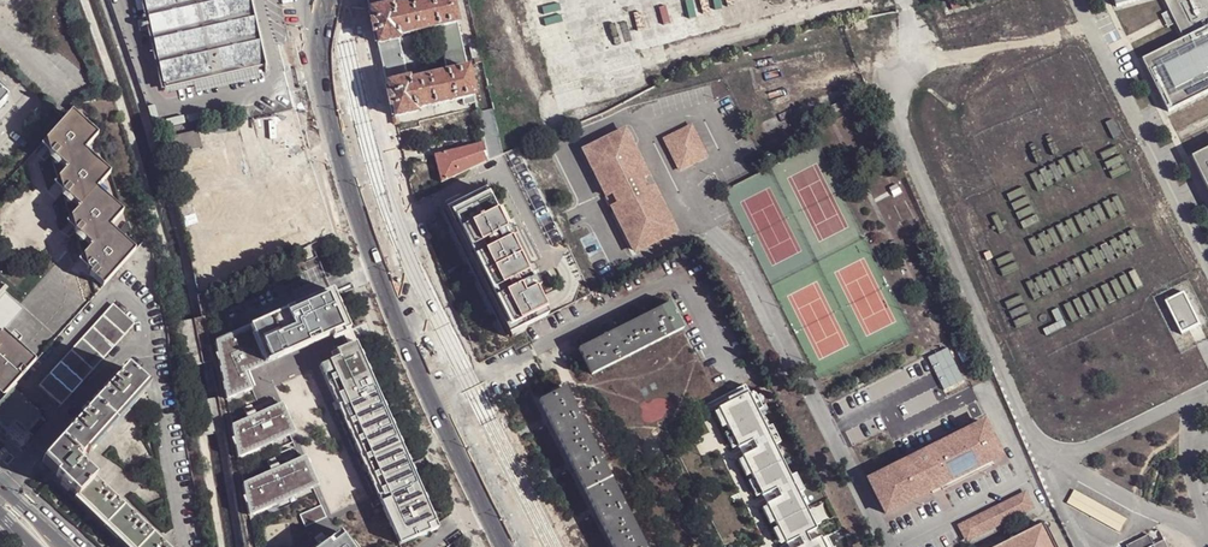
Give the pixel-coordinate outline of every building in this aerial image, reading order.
[(261,74),(246,0),(138,0),(158,95),(261,74)] [(371,10),(393,4),(393,7),(413,3),(412,0),(369,0),(371,10)] [(400,37),(400,35),(419,30),(429,28),(458,21),(454,0),(424,0),(413,3),(393,7),(393,4),(371,10),(379,42),(400,37)] [(945,15),(1000,0),(943,0),(945,15)] [(1122,10),(1160,0),(1118,0),(1122,10)] [(1182,42),(1207,30),(1207,0),(1160,0),(1182,42)] [(429,28),(440,73),(469,67),(458,21),(429,28)] [(379,42),(388,83),(409,78),(411,80),(429,76),(419,30),(400,35),(400,37),(379,42)] [(1144,60),(1172,114),(1207,97),(1207,30),(1182,42),(1144,60)] [(395,116),(417,111),(416,108),(464,97),(475,95),(469,67),(440,73),(429,76),(411,80),(409,78),(388,83),(395,116)] [(475,95),(464,97),(465,103),(476,100),(475,95)] [(493,108),(479,111),(482,127),(485,140),(490,158),(504,151),(493,108)] [(89,274),(103,286),(136,250),(135,250),(115,233),(112,237),(106,231),(123,212),(96,189),(110,174),(84,151),(98,135),(78,118),(77,119),(69,113),(64,118),(45,140),(51,147),(41,158),(44,161),(50,154),(54,157),(53,159),(53,161),(54,163),(56,164),(58,163),(60,163),(61,161),(61,160),(60,158),(59,157),(60,156),(62,154),(72,163),(67,169),(58,179),(67,187),(62,192),(67,196),(66,197),(66,199),(67,201),(68,202),(70,202),(72,201),(73,198),(73,197),(72,196),(73,195),(75,193),(85,202),(80,208),(71,218),(77,223),(66,234),(69,238),(75,231),(79,235),(78,236),(78,238),(79,239),(80,240),(82,240),(84,239),(84,238),(85,238),(85,237),(84,236),(83,235),(85,234),(87,231),(97,240),(92,246),(83,256),(90,262),(88,265),(86,267),(88,270),(91,272),(89,274)] [(692,121),(662,135),(680,170),(709,156),(692,121)] [(626,129),(586,149),(637,250),(676,231),(626,129)] [(435,154),(438,169),(442,168),(444,179),(490,158),(485,140),(435,154)] [(1186,159),(1207,198),(1207,149),(1186,159)] [(67,169),(72,163),(62,154),(60,156),(59,157),(60,158),(61,160),(61,161),(60,163),(67,169)] [(485,190),(452,206),(515,332),(549,316),(536,291),(540,289),(536,280),(529,283),(525,276),(528,275),(511,240),(515,238),(510,229),(503,232),(499,225),(503,224),(485,190)] [(80,208),(85,202),(75,193),(73,195),(72,196),(73,197),(73,198),(72,201),(80,208)] [(452,206),(446,209),(509,336),(515,332),(452,206)] [(84,239),(92,246),(97,240),(87,231),(85,234),(83,235),(84,236),(85,237),(85,238),(84,238),(84,239)] [(331,287),(218,342),(228,399),(253,390),(250,371),(340,331),(349,327),(331,287)] [(1182,295),(1163,305),(1180,338),(1199,328),(1182,295)] [(579,348),(591,375),(683,328),(669,302),(628,323),(579,348)] [(113,304),(40,384),(61,403),(134,323),(113,304)] [(349,327),(340,331),(346,344),(354,340),(349,327)] [(7,393),(36,361),(3,331),(0,334),(0,386),(7,393)] [(438,529),(354,340),(346,344),(339,348),(342,356),(325,364),(390,512),(386,514),(399,545),(430,531),(430,532),(438,529)] [(948,349),(928,358),(944,392),(964,383),(948,349)] [(321,366),(386,514),(390,512),(325,364),(321,366)] [(94,404),(113,422),(145,385),(128,369),(126,369),(112,384),(107,389),(94,404)] [(113,422),(115,424),(148,388),(145,385),(113,422)] [(13,386),(0,402),(0,420),(8,427),(17,417),(28,427),(41,412),(13,386)] [(539,400),(557,436),(580,482),(604,530),(612,546),(645,546),(565,387),(539,400)] [(749,394),(718,409),(738,448),(768,434),(749,394)] [(289,401),(234,425),(238,457),(295,433),(289,401)] [(62,440),(78,455),(80,457),(86,451),(113,422),(94,404),(80,420),(75,425),(62,440)] [(1004,455),(985,420),(862,477),(881,517),(1004,455)] [(113,422),(86,451),(88,453),(115,424),(113,422)] [(78,455),(62,440),(44,459),(58,473),(56,475),(63,482),(71,489),(78,495),(95,477),(76,458),(78,455)] [(772,442),(742,457),(762,497),(792,482),(772,442)] [(306,456),(244,483),(250,516),(313,488),(306,456)] [(58,473),(44,459),(42,462),(56,475),(58,473)] [(78,495),(106,523),(124,505),(95,477),(78,495)] [(71,489),(63,482),(60,484),(68,491),(71,489)] [(796,490),(766,504),(786,544),(816,530),(796,490)] [(1025,490),(957,524),(966,541),(1034,509),(1025,490)] [(1074,492),(1067,504),(1097,521),(1111,528),(1114,523),(1122,528),(1125,521),(1074,492)] [(105,526),(106,523),(78,495),(75,498),(105,526)] [(133,546),(140,546),(153,532),(124,505),(106,523),(133,546)] [(1040,519),(987,546),(1054,546),(1040,519)] [(106,523),(105,526),(127,546),(133,546),(106,523)] [(140,546),(169,546),(153,532),(140,546)] [(321,546),(353,546),(351,545),(352,544),(340,533),(321,546)] [(1154,546),(1149,535),(1127,545),(1128,546),(1152,546),(1154,546)] [(801,546),(824,546),(820,538),(801,546)]
